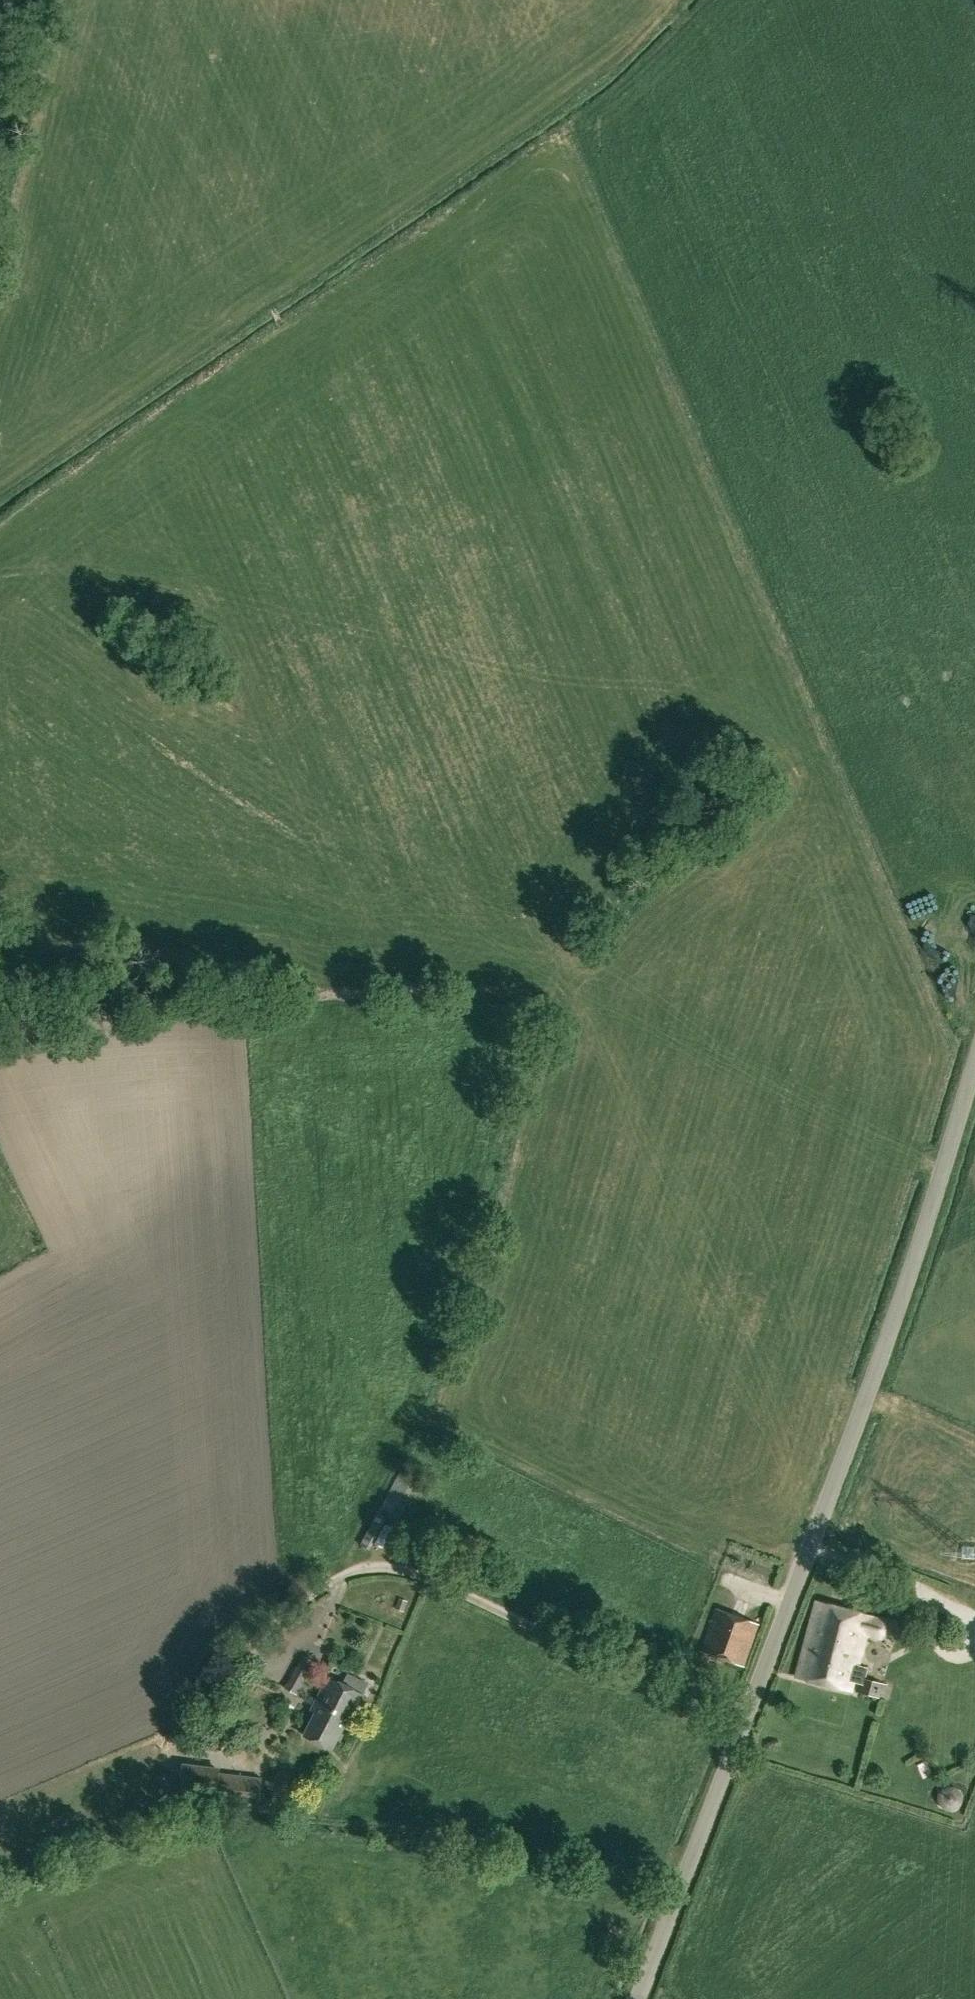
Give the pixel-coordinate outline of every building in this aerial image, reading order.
[(882,1636),(886,1621),(870,1617),(871,1616),(818,1602),(798,1677),(852,1691),(854,1682),(864,1685),(862,1693),(884,1699),(888,1684),(867,1679),(870,1668),(858,1665),(866,1632),(882,1636)] [(744,1667),(759,1624),(717,1609),(701,1651),(744,1667)] [(299,1673),(292,1686),(305,1692),(311,1679),(299,1673)] [(352,1721),(365,1695),(329,1677),(312,1710),(316,1712),(305,1735),(332,1749),(347,1718),(352,1721)] [(258,1805),(262,1778),(219,1773),(220,1769),(183,1765),(180,1796),(258,1805)]
